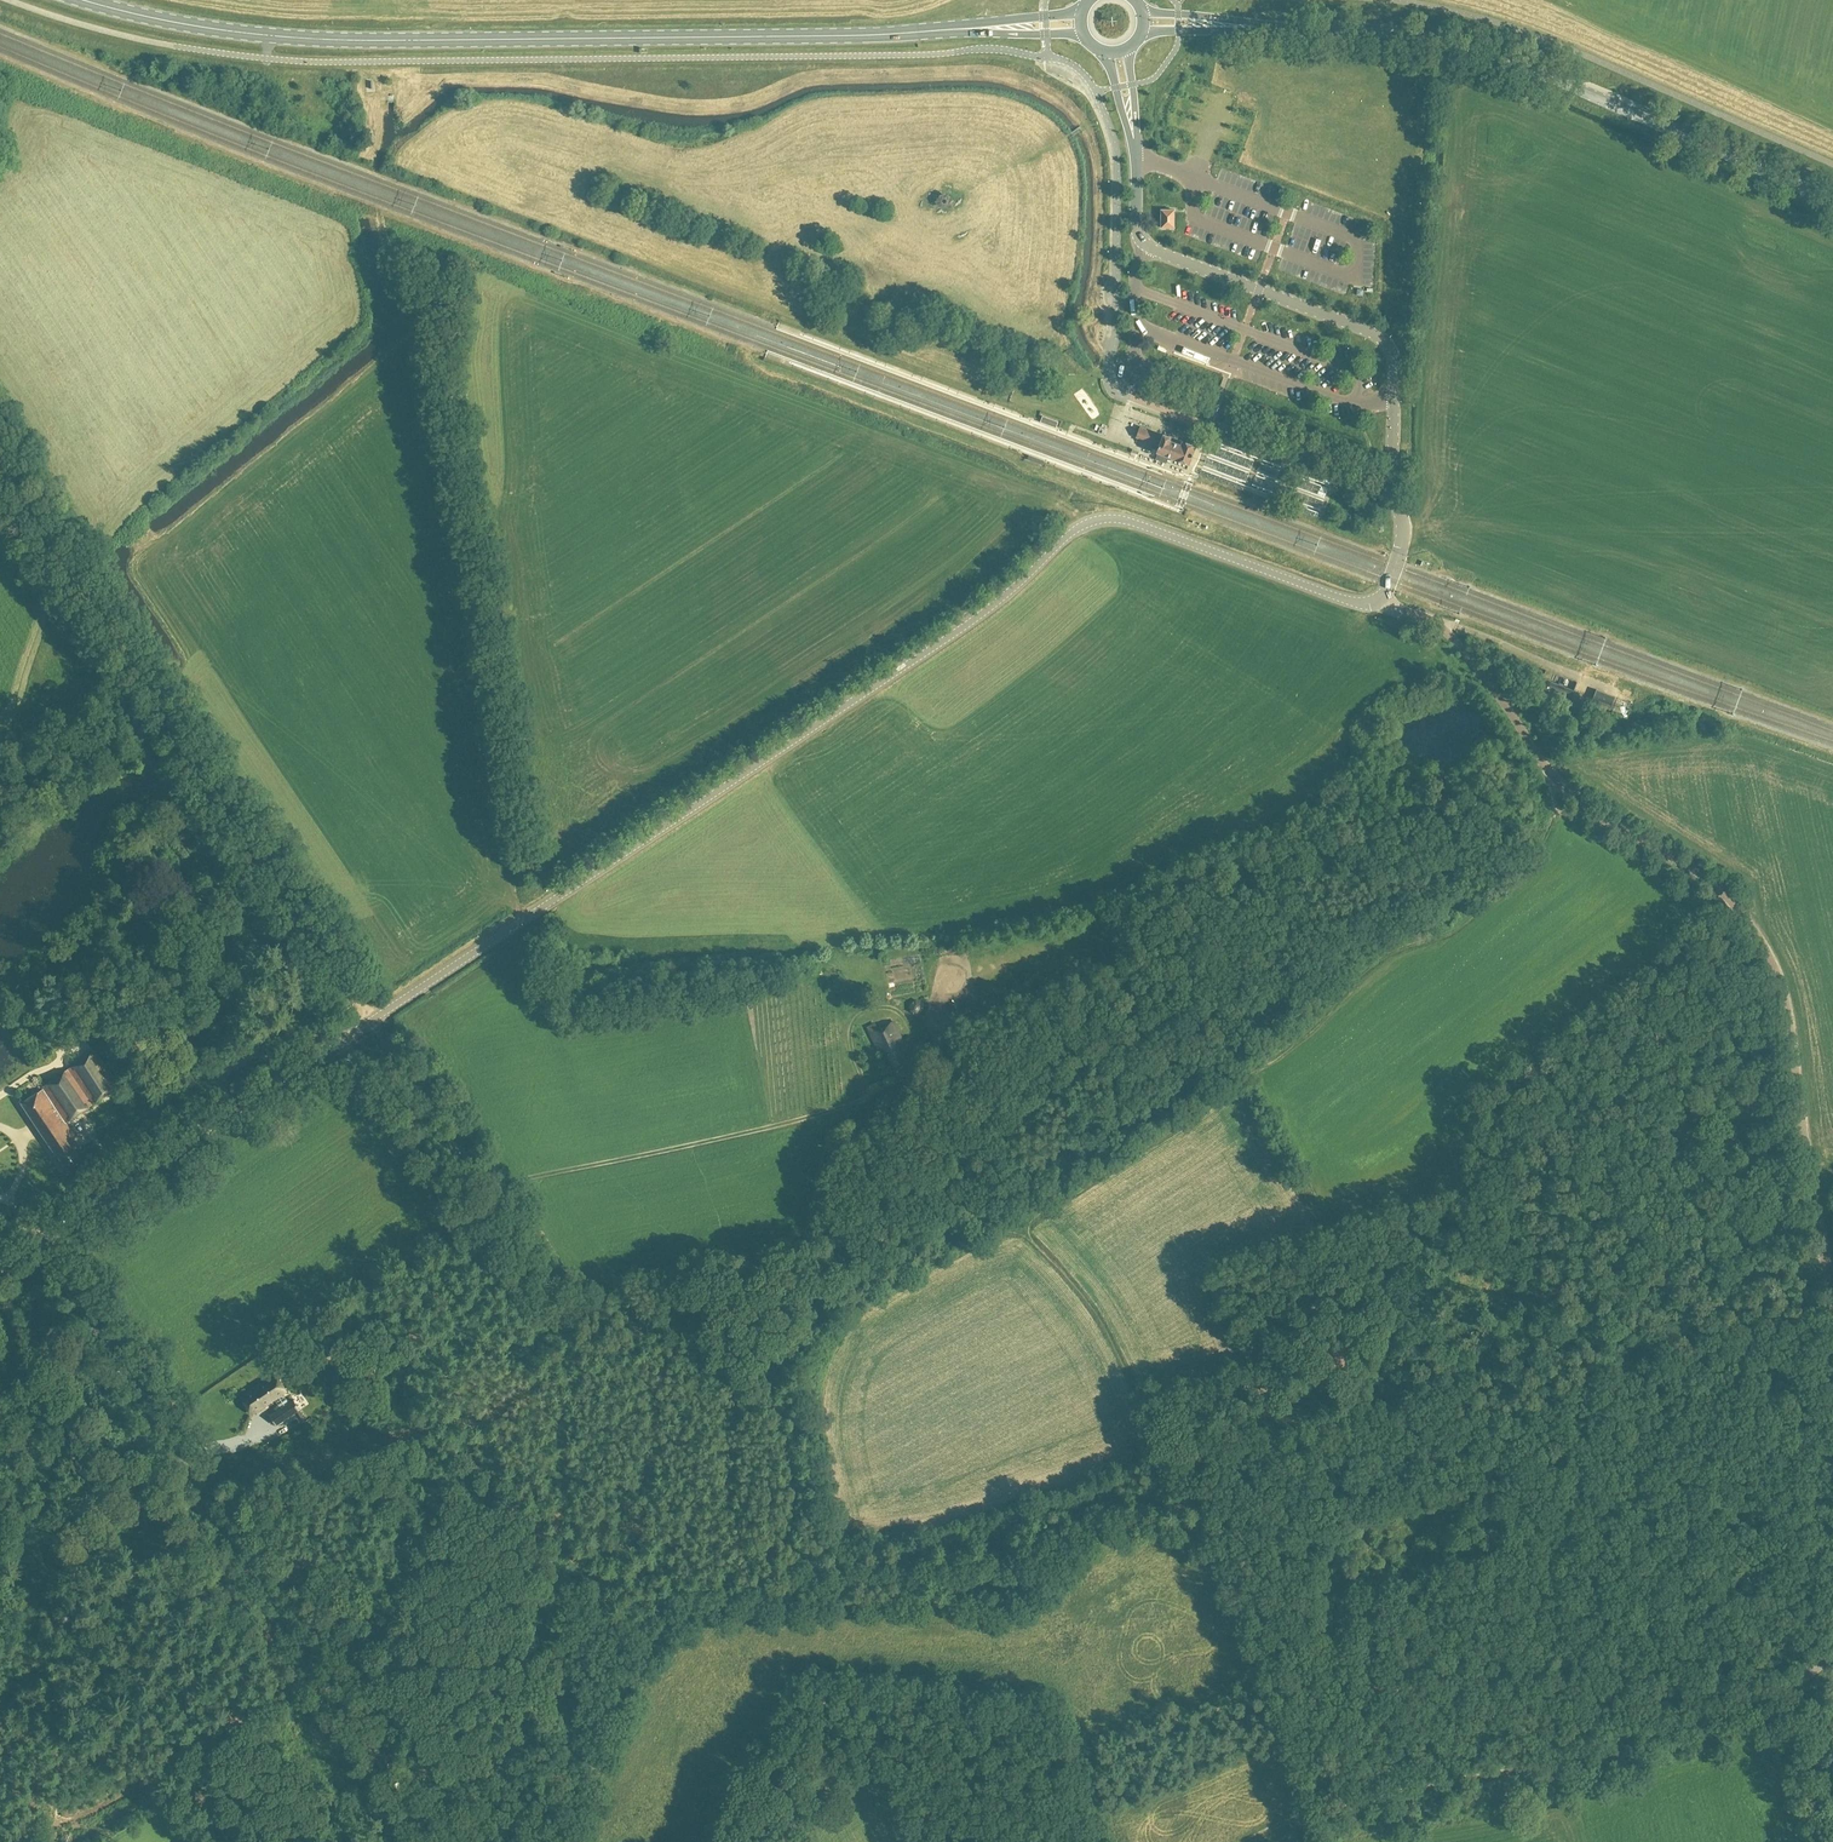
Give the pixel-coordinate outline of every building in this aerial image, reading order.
[(1175,209),(1162,209),(1161,227),(1174,227),(1175,209)] [(1042,421),(1049,423),(1049,424),(1056,426),(1057,423),(1050,420),(1043,417),(1042,421)] [(1171,436),(1164,434),(1140,425),(1136,437),(1160,446),(1157,451),(1158,452),(1156,458),(1167,462),(1169,456),(1176,458),(1176,459),(1189,463),(1192,454),(1196,445),(1183,441),(1181,444),(1169,440),(1171,436)] [(1209,437),(1228,442),(1229,436),(1211,431),(1209,437)] [(1029,455),(1028,459),(1043,464),(1044,461),(1029,455)] [(1546,669),(1538,689),(1570,702),(1578,681),(1577,681),(1574,689),(1543,678),(1546,669)] [(1616,696),(1596,689),(1592,699),(1612,706),(1616,696)] [(910,998),(904,999),(907,1011),(913,1009),(910,998)] [(908,1062),(913,1060),(893,1020),(877,1027),(875,1022),(868,1026),(879,1049),(885,1047),(895,1068),(899,1076),(911,1069),(908,1062)] [(45,1136),(66,1121),(119,1085),(94,1049),(41,1085),(43,1088),(22,1103),(45,1136)] [(66,1121),(45,1136),(68,1170),(82,1160),(68,1139),(75,1134),(66,1121)] [(286,1390),(276,1374),(242,1397),(252,1412),(286,1390)] [(293,1400),(273,1413),(278,1421),(298,1407),(293,1400)]
